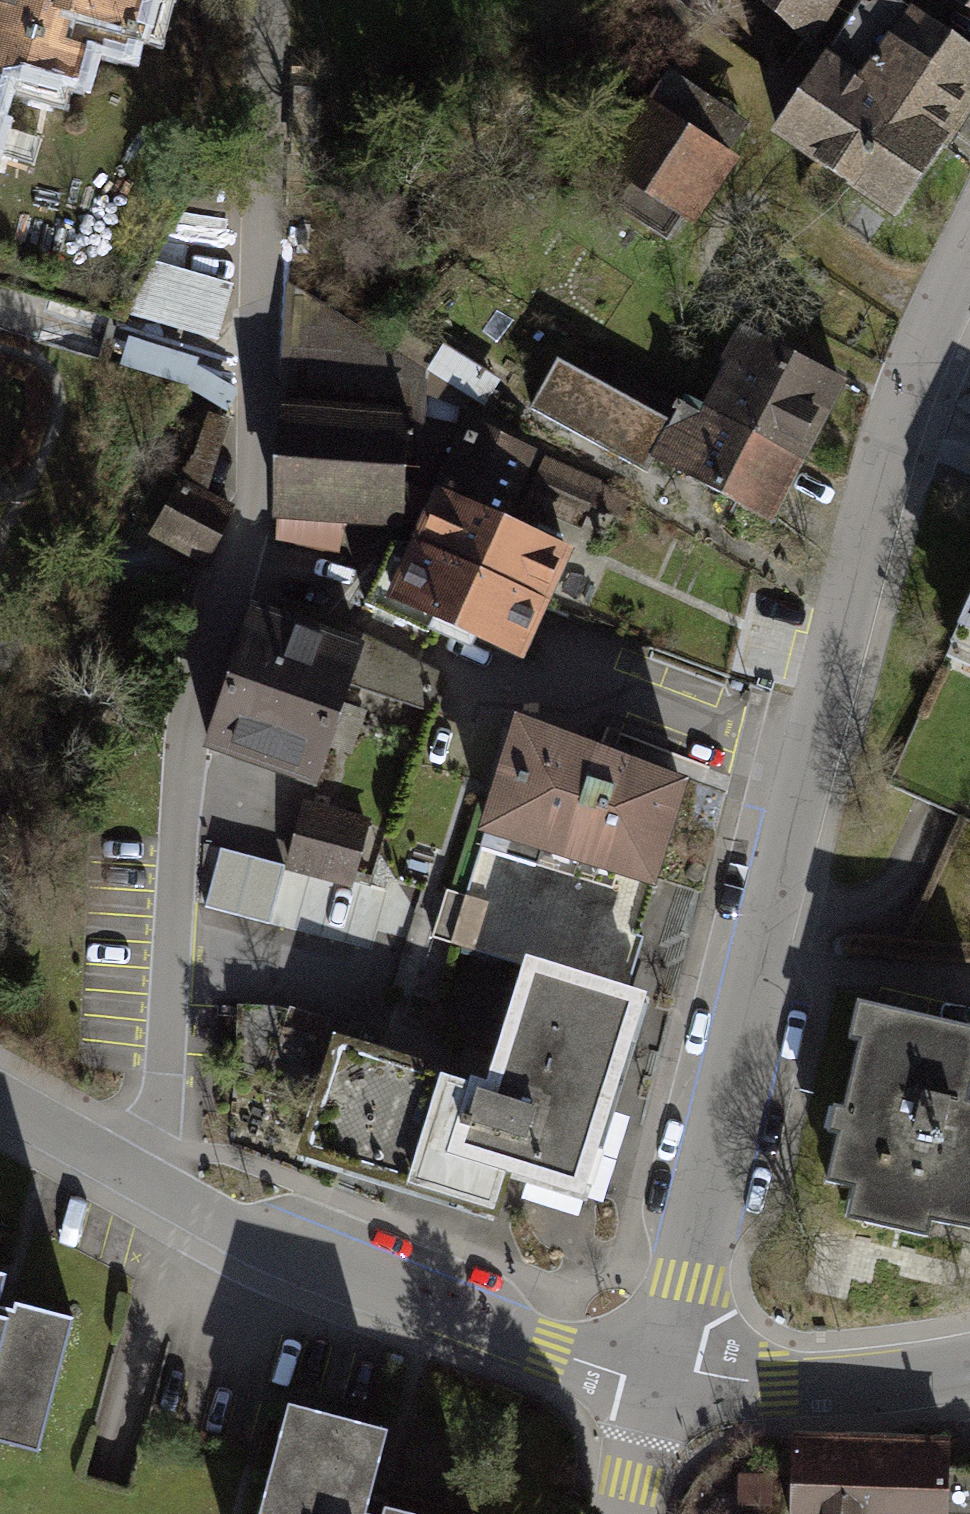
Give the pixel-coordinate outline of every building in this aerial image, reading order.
[(16,64),(69,78),(79,43),(130,58),(146,0),(0,0),(0,60),(16,64)] [(812,31),(834,0),(769,0),(812,31)] [(890,0),(883,0),(784,143),(897,222),(969,117),(969,55),(890,0)] [(16,64),(0,60),(0,118),(16,64)] [(738,156),(647,93),(604,155),(696,218),(738,156)] [(233,283),(153,259),(126,313),(219,340),(233,283)] [(706,414),(807,467),(847,392),(746,339),(706,414)] [(778,520),(807,467),(706,414),(685,402),(672,425),(563,366),(539,410),(641,465),(649,450),(778,520)] [(397,404),(289,395),(281,513),(388,521),(397,404)] [(541,448),(464,416),(439,475),(516,507),(541,448)] [(631,494),(543,457),(522,507),(578,531),(591,503),(622,516),(631,494)] [(201,557),(228,504),(178,479),(151,531),(201,557)] [(437,479),(411,535),(550,599),(574,544),(437,479)] [(550,599),(411,535),(388,591),(525,654),(550,599)] [(364,637),(253,599),(207,731),(318,770),(364,637)] [(947,658),(969,668),(969,607),(947,658)] [(441,671),(368,636),(352,683),(428,708),(441,671)] [(694,766),(518,710),(482,824),(658,880),(694,766)] [(371,816),(304,798),(295,831),(363,848),(371,816)] [(636,1000),(519,963),(482,1079),(348,1036),(309,1158),(391,1184),(507,1221),(524,1168),(576,1185),(636,1000)] [(856,998),(849,1031),(859,1033),(845,1098),(836,1095),(829,1124),(838,1126),(828,1169),(857,1176),(849,1211),(926,1229),(930,1209),(969,1218),(969,1093),(969,1091),(969,1024),(856,998)] [(0,1268),(0,1424),(42,1435),(74,1311),(12,1295),(18,1272),(0,1268)] [(384,1421),(294,1395),(260,1513),(405,1513),(361,1501),(384,1421)] [(793,1434),(789,1513),(864,1513),(867,1438),(793,1434)] [(867,1438),(864,1513),(946,1513),(949,1442),(867,1438)]
